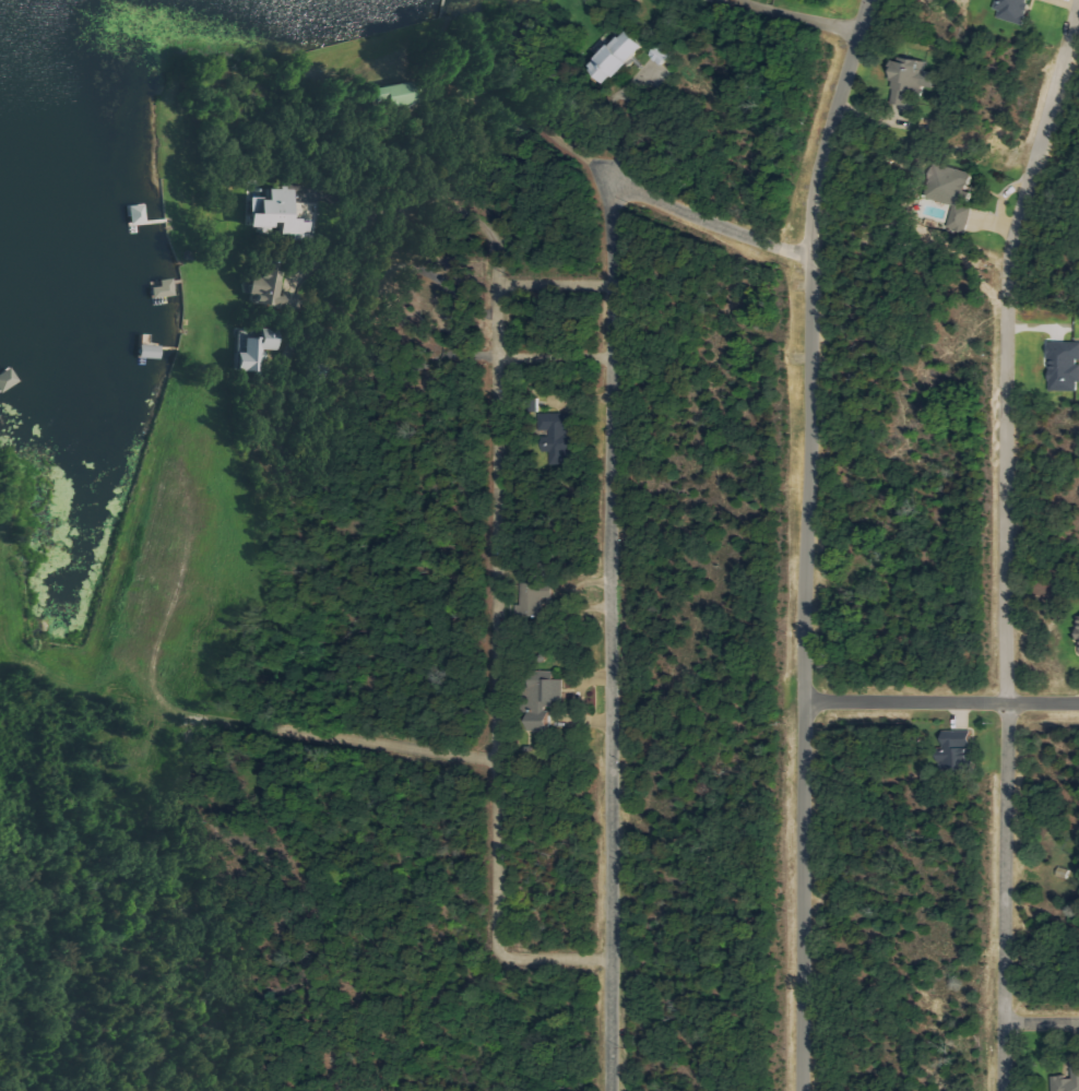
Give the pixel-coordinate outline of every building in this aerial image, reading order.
[(994,16),(1026,25),(1033,0),(999,0),(994,16)] [(648,46),(632,28),(591,67),(607,85),(648,46)] [(675,55),(664,44),(653,54),(664,65),(675,55)] [(894,104),(914,106),(915,93),(924,94),(925,87),(937,88),(939,72),(928,71),(929,62),(899,59),(894,104)] [(375,87),(378,106),(391,104),(391,107),(423,104),(421,91),(415,92),(414,82),(375,87)] [(976,172),(936,163),(928,198),(957,205),(952,228),(970,232),(975,208),(968,207),(970,197),(976,172)] [(291,219),(291,188),(266,188),(266,200),(257,199),(257,213),(247,213),(247,227),(258,227),(258,234),(270,234),(270,222),(278,222),(278,234),(290,234),(290,240),(314,240),(314,219),(291,219)] [(283,271),(260,270),(259,277),(249,277),(247,294),(257,295),(256,305),(293,308),(294,300),(281,299),(283,271)] [(160,280),(161,286),(152,287),(153,298),(175,296),(174,278),(160,280)] [(238,371),(265,372),(266,349),(282,350),(282,330),(263,329),(263,337),(246,337),(245,352),(238,352),(238,371)] [(1078,391),(1078,342),(1052,341),(1051,390),(1078,391)] [(578,412),(540,414),(541,431),(547,431),(548,452),(553,452),(553,465),(571,464),(570,455),(580,455),(578,412)] [(525,615),(547,616),(547,584),(526,584),(525,615)] [(554,731),(554,703),(567,703),(567,679),(534,678),(533,730),(554,731)] [(946,732),(946,753),(940,754),(940,768),(974,767),(973,731),(946,732)] [(1053,1090),(1078,1090),(1078,1063),(1071,1063),(1072,1076),(1052,1076),(1053,1090)]
